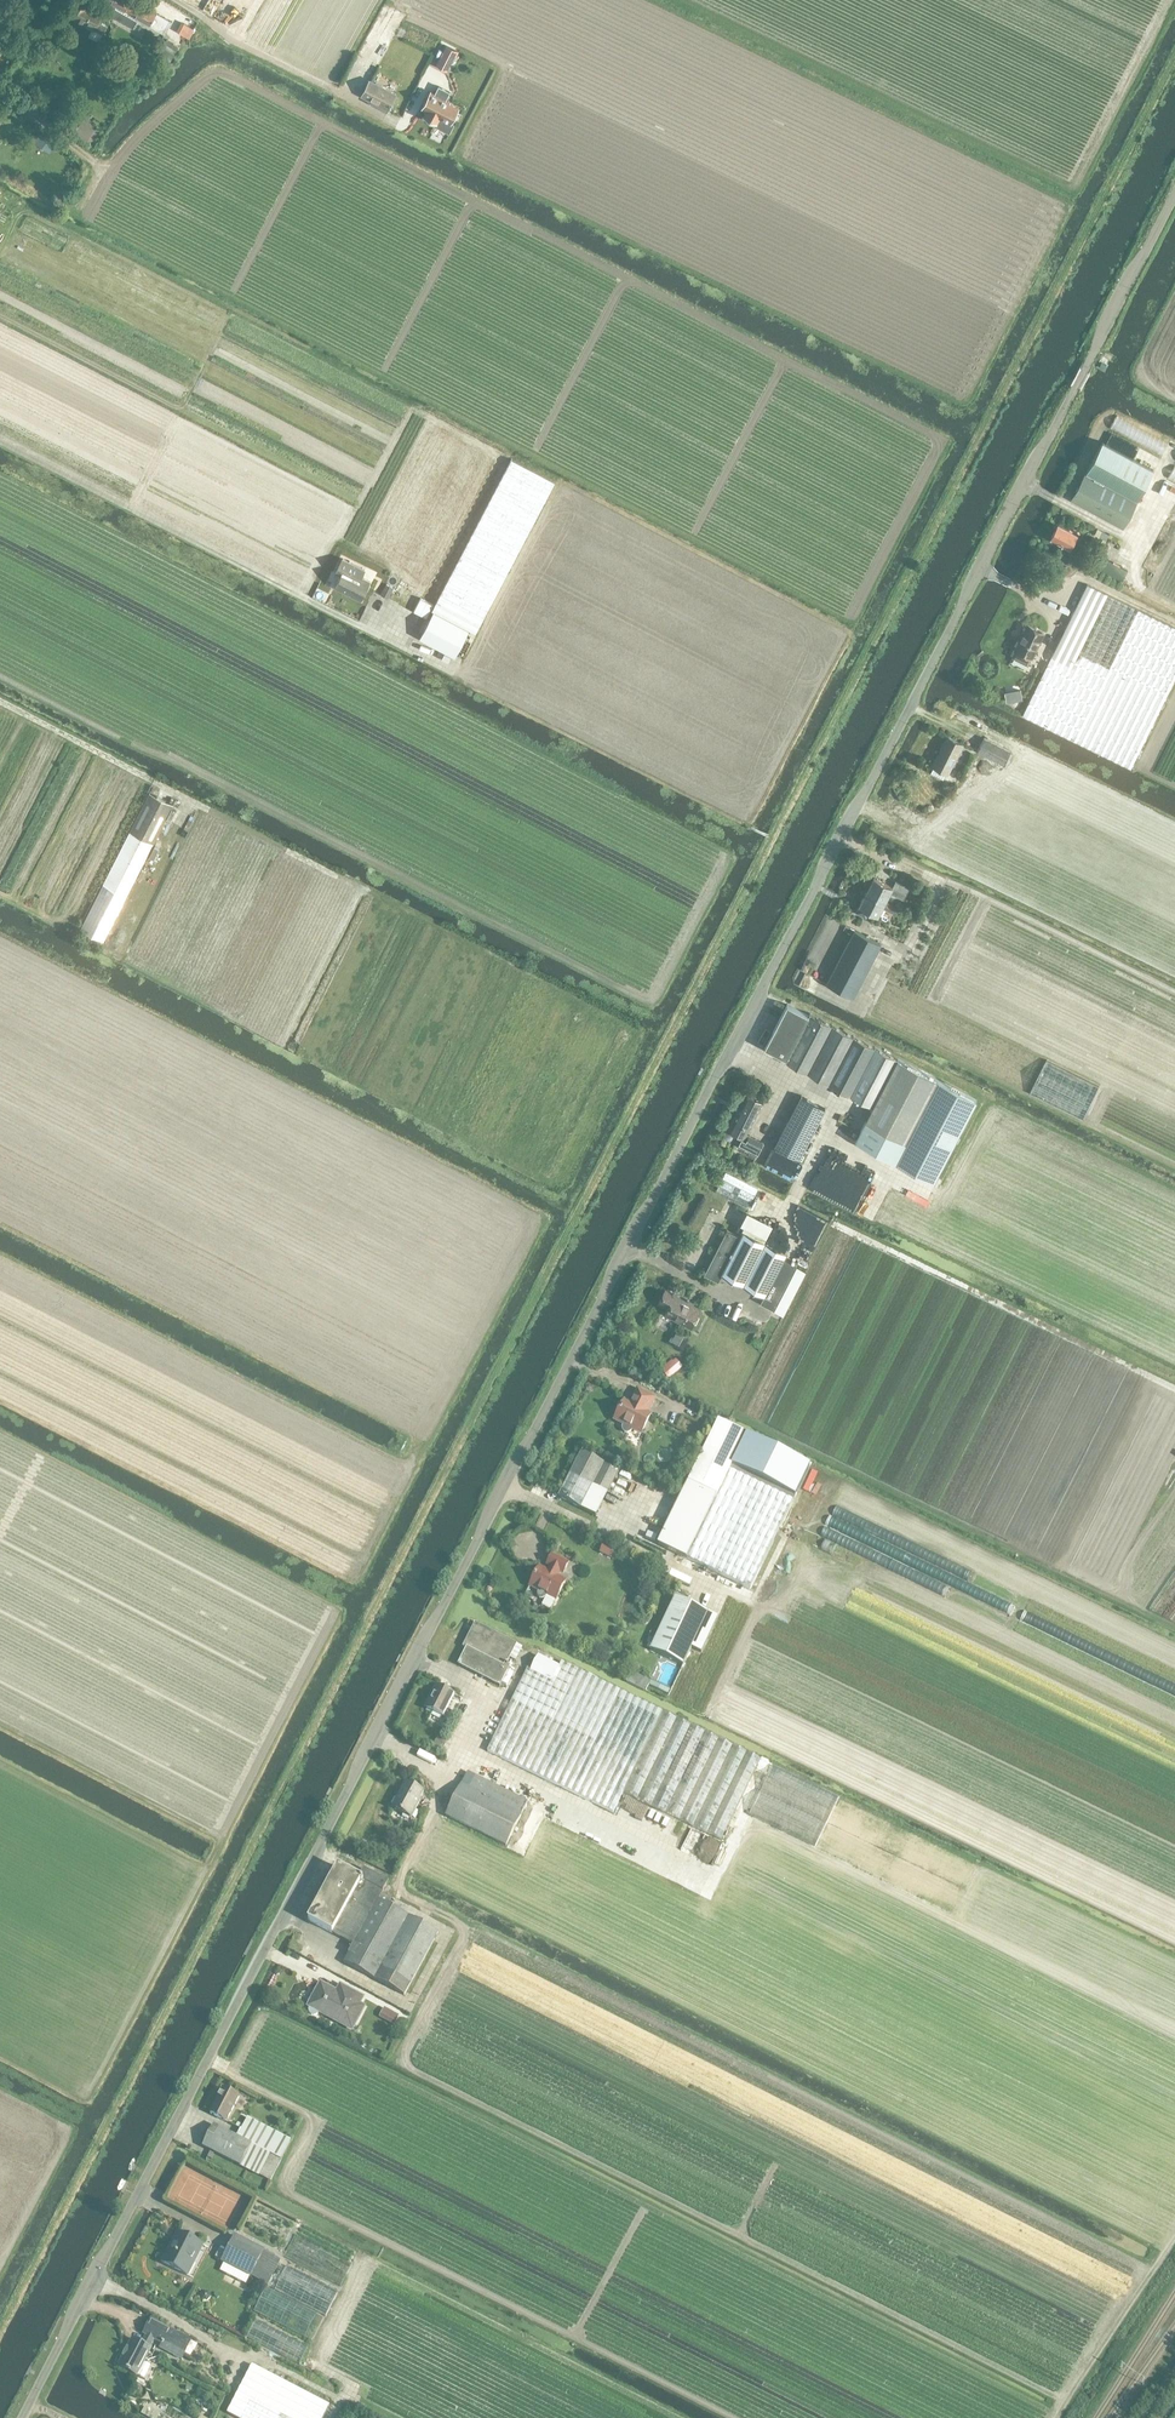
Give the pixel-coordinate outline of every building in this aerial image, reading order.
[(108,10),(103,7),(90,0),(74,0),(66,15),(103,34),(107,25),(102,22),(108,10)] [(107,12),(133,27),(138,18),(165,33),(171,22),(156,13),(156,12),(135,0),(136,0),(106,0),(103,7),(108,10),(107,12)] [(195,28),(181,21),(176,30),(190,38),(195,28)] [(179,45),(167,38),(157,55),(169,62),(179,45)] [(446,45),(436,64),(447,70),(457,50),(446,45)] [(389,110),(389,109),(397,93),(369,78),(361,95),(389,110)] [(426,90),(418,106),(422,108),(419,114),(431,119),(429,123),(444,130),(449,121),(446,120),(454,105),(444,101),(445,99),(441,98),(445,89),(434,83),(430,92),(426,90)] [(33,151),(25,169),(36,175),(45,157),(33,151)] [(1116,414),(1110,426),(1161,452),(1167,440),(1116,414)] [(1122,526),(1136,501),(1154,469),(1102,441),(1071,499),(1122,526)] [(455,655),(469,629),(475,632),(555,481),(511,459),(431,610),(433,611),(420,637),(455,655)] [(1077,534),(1057,524),(1050,537),(1069,547),(1077,534)] [(1081,561),(1097,569),(1121,582),(1127,571),(1124,569),(1126,565),(1122,563),(1120,566),(1103,557),(1101,561),(1085,552),(1081,561)] [(342,557),(334,572),(340,575),(334,587),(361,600),(371,580),(362,576),(366,568),(342,557)] [(1131,768),(1174,677),(1174,627),(1087,583),(1022,714),(1131,768)] [(1027,664),(1030,657),(1031,657),(1044,632),(1027,624),(1015,649),(1015,650),(1012,656),(1027,664)] [(1020,686),(1004,691),(1007,701),(1024,696),(1020,686)] [(949,736),(940,753),(939,752),(932,765),(947,773),(963,743),(949,736)] [(1003,764),(1010,751),(983,737),(977,751),(1003,764)] [(104,940),(153,843),(173,804),(149,793),(130,831),(81,929),(104,940)] [(866,890),(885,900),(889,892),(903,899),(909,887),(895,880),(892,886),(874,876),(866,890)] [(885,900),(866,890),(859,904),(856,911),(865,916),(869,909),(878,914),(882,906),(896,913),(899,907),(885,900)] [(852,997),(881,943),(854,929),(826,983),(852,997)] [(787,1003),(764,1047),(785,1058),(784,1060),(850,1094),(872,1105),(873,1105),(855,1140),(895,1161),(934,1181),(976,1099),(938,1079),(897,1058),(897,1059),(896,1059),(896,1058),(875,1046),(809,1012),(808,1014),(787,1003)] [(1047,1060),(1042,1074),(1051,1077),(1053,1070),(1069,1075),(1071,1069),(1047,1060)] [(728,1128),(744,1136),(739,1147),(756,1156),(763,1142),(746,1134),(763,1101),(747,1092),(728,1128)] [(799,1158),(825,1108),(801,1095),(775,1146),(799,1158)] [(832,1187),(829,1196),(857,1207),(870,1174),(861,1171),(862,1167),(832,1155),(833,1153),(828,1150),(816,1180),(832,1187)] [(757,1187),(725,1171),(715,1191),(747,1208),(757,1187)] [(796,1236),(815,1245),(828,1218),(810,1209),(796,1236)] [(726,1229),(704,1273),(718,1280),(721,1273),(764,1295),(760,1302),(774,1309),(797,1265),(784,1259),(788,1251),(743,1229),(740,1236),(726,1229)] [(676,1294),(665,1289),(658,1303),(667,1307),(664,1313),(690,1326),(700,1308),(675,1295),(676,1294)] [(670,1344),(681,1347),(687,1331),(676,1328),(670,1344)] [(672,1376),(682,1368),(676,1360),(673,1362),(671,1360),(668,1363),(670,1365),(662,1371),(672,1382),(675,1379),(672,1376)] [(625,1432),(627,1433),(629,1432),(631,1430),(632,1428),(641,1433),(650,1415),(646,1413),(653,1399),(638,1391),(630,1405),(624,1402),(615,1419),(623,1424),(622,1426),(622,1428),(623,1431),(625,1432)] [(810,1466),(718,1422),(658,1544),(750,1589),(810,1466)] [(619,1472),(604,1464),(581,1452),(558,1497),(581,1509),(593,1486),(607,1493),(619,1472)] [(616,1549),(604,1543),(599,1553),(611,1558),(616,1549)] [(539,1599),(542,1599),(544,1599),(545,1597),(547,1595),(547,1594),(556,1599),(565,1582),(556,1577),(559,1571),(563,1573),(568,1564),(551,1556),(547,1564),(551,1566),(547,1573),(539,1568),(530,1586),(538,1590),(537,1592),(537,1595),(537,1597),(539,1599)] [(650,1650),(683,1665),(708,1612),(675,1597),(650,1650)] [(500,1686),(509,1667),(517,1671),(528,1651),(516,1645),(475,1624),(463,1647),(466,1649),(458,1664),(500,1686)] [(613,1813),(622,1792),(721,1840),(760,1759),(662,1712),(561,1662),(559,1666),(538,1655),(530,1670),(527,1669),(487,1751),(613,1813)] [(646,1689),(651,1678),(632,1670),(627,1681),(646,1689)] [(436,1686),(425,1708),(443,1716),(454,1695),(436,1686)] [(772,1765),(749,1815),(815,1844),(838,1794),(772,1765)] [(522,1815),(521,1814),(527,1801),(468,1772),(462,1785),(461,1784),(445,1815),(507,1845),(522,1815)] [(420,1799),(424,1792),(405,1782),(400,1791),(401,1791),(399,1797),(397,1796),(391,1808),(411,1818),(421,1799),(420,1799)] [(343,1963),(408,1993),(438,1928),(379,1900),(389,1879),(363,1868),(360,1875),(336,1864),(309,1921),(353,1942),(343,1963)] [(318,1986),(309,2003),(311,2004),(309,2008),(309,2011),(309,2013),(311,2015),(314,2016),(316,2015),(318,2013),(320,2009),(336,2017),(337,2015),(355,2025),(364,2007),(359,2005),(363,1997),(340,1985),(334,1995),(318,1986)] [(222,2089),(210,2113),(226,2121),(239,2097),(222,2089)] [(281,2160),(291,2140),(248,2117),(237,2137),(214,2125),(203,2146),(241,2166),(250,2170),(249,2171),(270,2181),(281,2160)] [(162,2263),(183,2273),(187,2276),(203,2245),(178,2232),(162,2263)] [(224,2264),(220,2271),(246,2284),(250,2277),(251,2277),(268,2286),(281,2260),(264,2251),(235,2236),(221,2262),(224,2264)] [(327,2313),(337,2288),(286,2266),(276,2290),(265,2286),(254,2312),(307,2334),(318,2309),(327,2313)] [(154,2340),(161,2344),(159,2347),(181,2359),(191,2341),(151,2319),(143,2334),(146,2336),(154,2340)] [(309,2344),(255,2321),(247,2337),(301,2361),(309,2344)] [(150,2348),(154,2340),(146,2336),(142,2344),(132,2339),(119,2367),(137,2376),(151,2349),(150,2348)] [(271,2375),(252,2364),(227,2413),(236,2417),(323,2417),(330,2405),(271,2375)] [(159,2414),(145,2407),(142,2413),(150,2417),(157,2417),(159,2414)]
